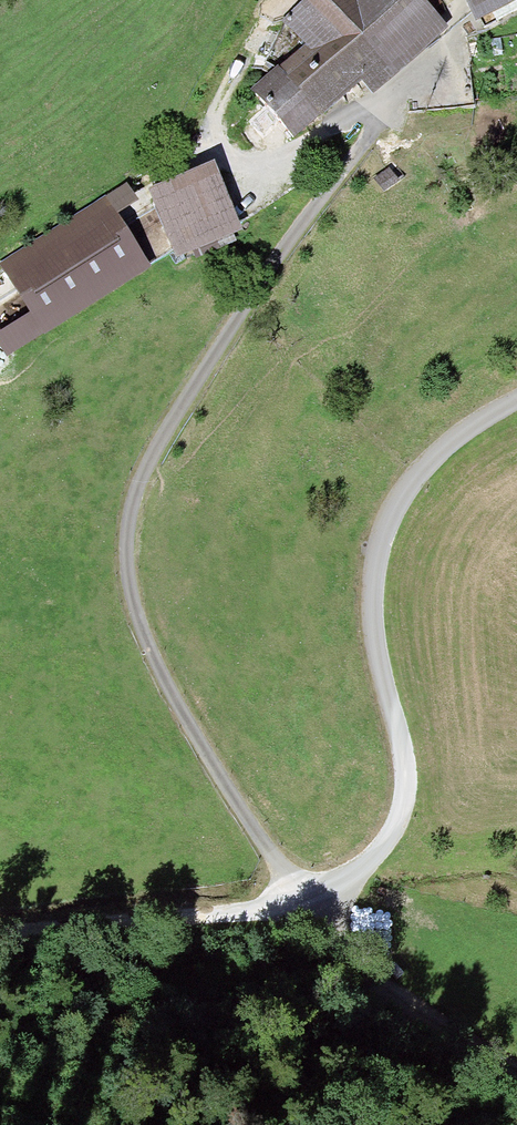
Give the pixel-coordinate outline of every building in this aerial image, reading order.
[(409,0),(311,0),(279,26),(303,56),(249,100),(289,149),(359,91),(369,102),(443,41),(409,0)] [(470,23),(514,0),(458,0),(470,23)] [(216,183),(147,208),(170,271),(239,246),(216,183)] [(115,217),(15,278),(53,340),(152,279),(115,217)]
